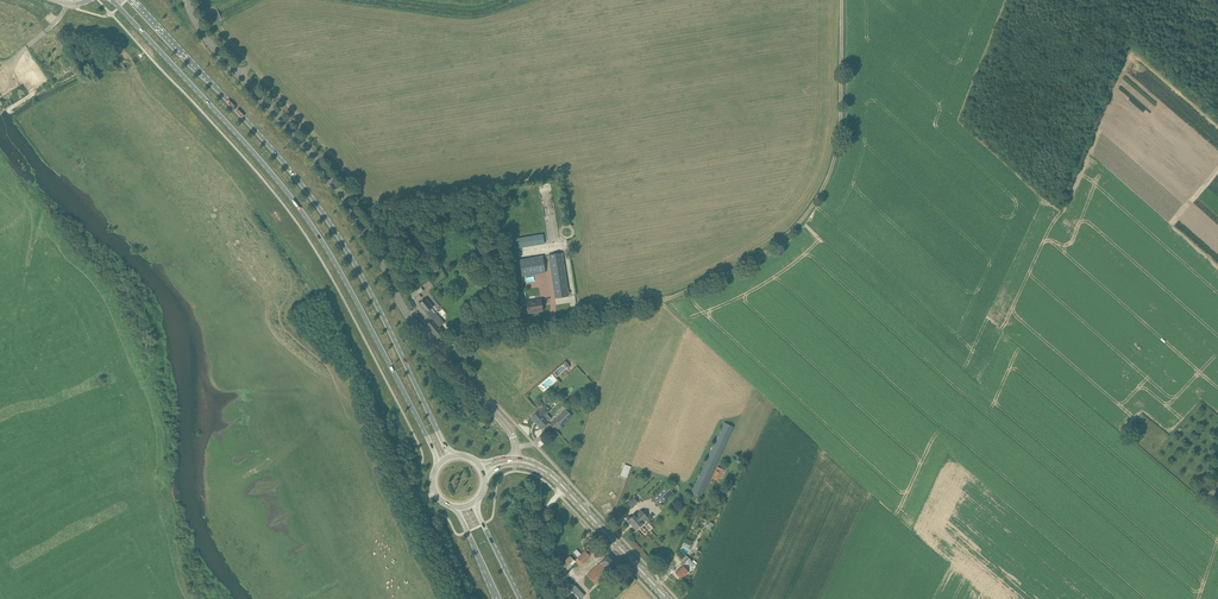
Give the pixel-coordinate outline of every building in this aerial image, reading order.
[(543,234),(517,238),(518,248),(544,244),(543,234)] [(549,255),(555,298),(569,296),(562,253),(549,255)] [(543,256),(520,260),(522,276),(545,272),(543,256)] [(433,307),(425,298),(418,304),(432,320),(426,325),(437,339),(443,333),(442,332),(443,331),(442,329),(441,330),(439,328),(444,324),(435,313),(436,312),(432,308),(433,307)] [(526,302),(528,313),(543,311),(541,299),(526,302)] [(568,368),(565,363),(559,368),(553,372),(556,376),(562,371),(568,368)] [(551,411),(545,405),(531,418),(535,421),(536,420),(537,422),(542,428),(549,421),(544,416),(551,411)] [(572,416),(567,410),(550,425),(554,428),(559,424),(561,426),(572,416)] [(733,427),(723,422),(692,491),(702,496),(733,427)] [(620,475),(627,478),(631,466),(624,463),(620,475)] [(718,467),(713,478),(719,481),(724,469),(718,467)] [(659,506),(673,493),(666,485),(652,499),(659,506)] [(692,496),(685,492),(681,499),(689,503),(692,496)] [(634,498),(627,504),(631,508),(638,502),(634,498)] [(648,517),(642,510),(636,515),(635,514),(631,517),(630,517),(629,517),(627,518),(627,520),(628,520),(627,520),(631,524),(632,524),(633,524),(633,525),(632,526),(636,530),(644,523),(643,522),(648,517)] [(691,549),(694,543),(685,539),(682,545),(691,549)] [(576,548),(573,552),(577,556),(574,560),(579,565),(589,556),(584,550),(580,553),(576,548)] [(676,554),(682,560),(686,556),(681,550),(676,554)] [(596,585),(612,570),(614,573),(620,567),(618,565),(618,564),(609,554),(587,575),(596,585)] [(562,574),(575,560),(569,555),(556,569),(562,574)] [(678,576),(681,578),(693,567),(696,565),(689,558),(686,561),(687,562),(686,562),(686,563),(676,572),(676,573),(676,574),(677,576),(678,576)] [(573,598),(581,598),(585,596),(575,585),(567,592),(573,598)]
